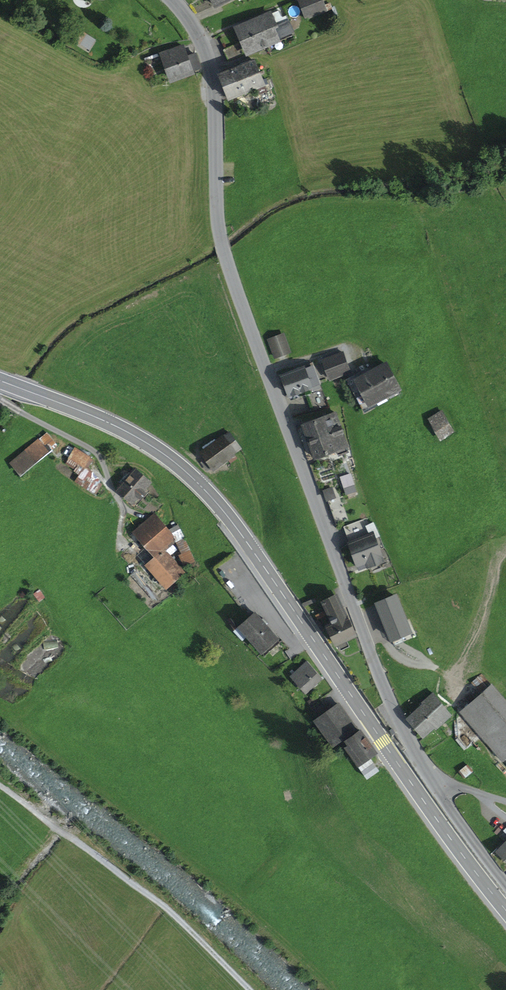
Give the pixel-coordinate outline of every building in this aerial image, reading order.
[(326,9),(322,0),(300,0),(307,17),(326,9)] [(279,10),(237,28),(242,40),(286,21),(289,20),(287,15),(282,17),(279,10)] [(266,42),(291,32),(286,21),(242,40),(248,52),(267,44),(266,42)] [(79,30),(73,39),(79,42),(85,34),(79,30)] [(225,49),(230,60),(244,54),(239,43),(225,49)] [(195,54),(186,57),(182,45),(162,53),(171,78),(182,74),(191,71),(200,68),(195,54)] [(254,60),(219,75),(224,86),(259,72),(254,60)] [(229,98),(264,84),(259,72),(224,86),(229,98)] [(269,340),(275,357),(290,351),(283,334),(269,340)] [(324,360),(331,379),(350,371),(343,352),(324,360)] [(282,376),(289,395),(320,383),(312,362),(303,366),(304,368),(282,376)] [(399,388),(387,365),(372,372),(361,378),(361,377),(357,379),(370,404),(385,396),(399,388)] [(363,411),(387,399),(385,396),(370,404),(357,379),(361,377),(361,378),(372,372),(369,367),(346,379),(358,402),(363,411)] [(427,413),(441,437),(452,430),(438,406),(427,413)] [(348,450),(346,446),(348,446),(336,413),(303,425),(315,458),(336,450),(338,454),(348,450)] [(47,433),(12,462),(21,474),(57,445),(47,433)] [(230,463),(237,458),(223,437),(202,452),(207,458),(213,467),(227,458),(230,463)] [(91,471),(94,466),(90,463),(92,459),(89,458),(90,457),(75,448),(69,457),(91,471)] [(208,471),(213,467),(207,458),(201,462),(208,471)] [(140,497),(147,489),(145,487),(149,482),(135,470),(118,489),(132,501),(138,495),(140,497)] [(341,477),(346,494),(356,491),(350,474),(341,477)] [(323,490),(335,523),(348,518),(335,485),(323,490)] [(174,550),(170,544),(176,539),(154,514),(135,531),(157,557),(154,560),(153,561),(147,565),(166,587),(184,572),(169,555),(174,550)] [(369,535),(366,526),(363,520),(345,526),(351,542),(369,535)] [(379,536),(374,523),(366,526),(369,535),(351,542),(349,542),(360,569),(371,565),(374,564),(382,561),(374,538),(379,536)] [(185,565),(195,560),(184,538),(178,541),(183,552),(179,554),(185,565)] [(131,575),(153,599),(157,596),(135,571),(131,575)] [(328,626),(337,643),(355,635),(336,596),(324,602),(334,623),(328,626)] [(396,596),(377,604),(391,638),(409,631),(396,596)] [(239,627),(260,650),(275,637),(263,623),(261,620),(255,613),(239,627)] [(324,628),(318,620),(315,622),(321,630),(324,628)] [(260,650),(265,656),(280,642),(275,637),(260,650)] [(292,675),(306,691),(322,677),(308,661),(292,675)] [(496,753),(502,760),(505,756),(505,702),(493,686),(482,673),(473,682),(483,694),(465,709),(500,750),(496,753)] [(433,725),(436,728),(451,715),(432,693),(422,702),(424,705),(409,717),(423,734),(433,725)] [(309,700),(312,705),(317,702),(313,697),(309,700)] [(316,710),(321,717),(331,710),(326,703),(316,710)] [(315,721),(333,745),(356,729),(339,704),(331,710),(321,717),(315,721)] [(373,763),(369,756),(375,752),(361,730),(346,740),(350,745),(346,747),(362,771),(373,763)] [(373,763),(362,771),(367,778),(378,770),(373,763)] [(461,770),(465,776),(472,771),(468,765),(461,770)] [(505,858),(505,839),(497,848),(505,858)]
